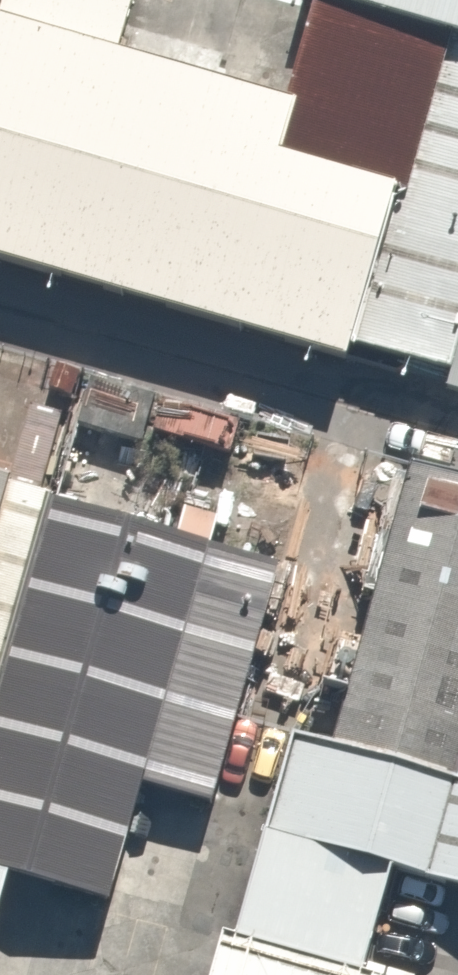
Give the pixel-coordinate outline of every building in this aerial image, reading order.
[(387,33),(276,0),(274,0),(244,103),(231,147),(343,180),(387,33)] [(387,33),(457,54),(457,0),(276,0),(387,33)] [(0,31),(0,268),(292,355),(343,180),(231,147),(244,103),(0,31)] [(457,92),(457,54),(387,33),(292,355),(373,378),(457,92)] [(414,345),(457,358),(457,196),(414,345)] [(457,762),(457,489),(354,458),(280,709),(404,746),(457,762)] [(0,503),(0,879),(45,892),(74,794),(147,546),(0,503)] [(230,571),(147,546),(74,794),(157,818),(230,571)] [(366,874),(395,775),(233,727),(170,938),(294,974),(336,974),(366,874)] [(404,746),(395,775),(366,874),(457,901),(457,762),(404,746)] [(170,938),(159,974),(294,974),(170,938)]
